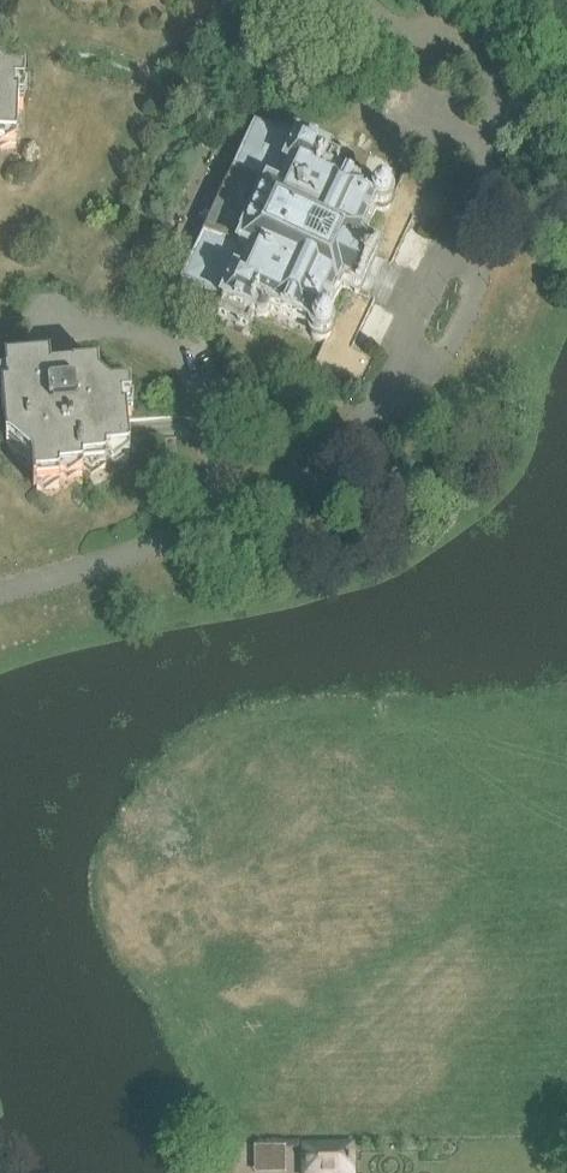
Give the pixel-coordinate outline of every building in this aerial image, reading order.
[(18,144),(19,101),(16,101),(16,91),(25,91),(26,76),(7,75),(0,68),(0,143),(18,144)] [(296,146),(282,139),(255,126),(182,283),(222,302),(220,305),(223,306),(219,315),(248,329),(252,320),(253,320),(254,318),(260,320),(264,321),(267,318),(268,310),(311,330),(312,335),(313,338),(315,340),(318,341),(322,342),(325,342),(327,341),(329,338),(331,336),(332,333),(332,330),(330,327),(329,324),(326,322),(337,298),(338,298),(342,289),(359,296),(378,255),(362,248),(366,238),(364,238),(375,213),(380,214),(383,214),(386,213),(388,212),(389,210),(391,207),(391,204),(391,201),(390,198),(388,196),(386,195),(384,194),(379,193),(376,194),(372,199),(323,176),(331,158),(298,142),(296,146)] [(74,370),(72,344),(45,346),(45,361),(5,365),(7,390),(2,391),(6,444),(10,444),(32,462),(34,488),(37,488),(37,482),(60,480),(60,475),(84,473),(83,467),(107,465),(107,459),(131,457),(127,414),(123,415),(122,404),(132,404),(130,389),(111,390),(100,381),(99,368),(74,370)] [(348,1147),(305,1148),(305,1172),(348,1172),(348,1147)]
